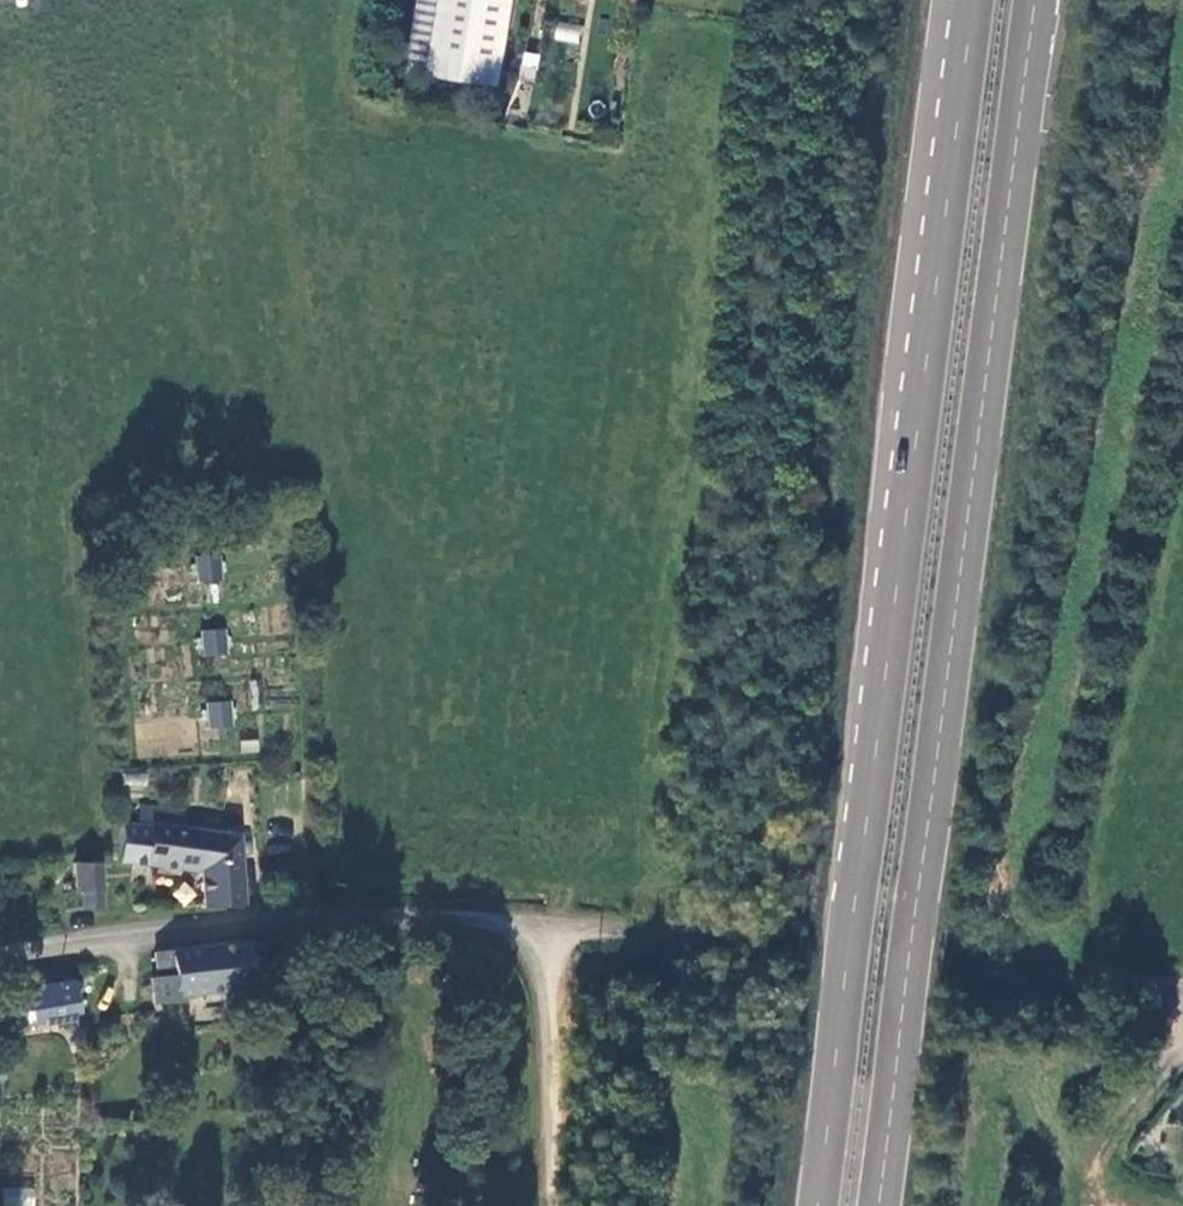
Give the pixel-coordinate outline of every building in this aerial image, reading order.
[(442,0),(422,0),(410,72),(430,75),(442,0)] [(430,75),(501,87),(516,0),(442,0),(430,75)] [(624,11),(639,15),(642,0),(626,0),(624,11)] [(526,65),(522,81),(537,83),(540,68),(526,65)] [(197,580),(219,581),(220,556),(198,555),(197,580)] [(226,629),(201,629),(202,656),(227,655),(226,629)] [(232,701),(207,701),(207,728),(232,728),(232,701)] [(187,861),(190,840),(190,831),(123,824),(120,848),(119,861),(187,869),(187,861)] [(199,863),(224,859),(225,842),(190,840),(187,861),(199,863)] [(201,908),(242,905),(238,859),(224,859),(199,863),(201,908)] [(72,863),(73,892),(82,891),(83,911),(102,911),(101,862),(72,863)] [(264,941),(155,955),(155,969),(169,967),(170,975),(150,978),(153,1003),(175,1001),(175,997),(269,986),(264,941)] [(77,1015),(72,982),(38,987),(42,1019),(77,1015)] [(1156,1148),(1147,1144),(1136,1157),(1148,1164),(1156,1148)]
